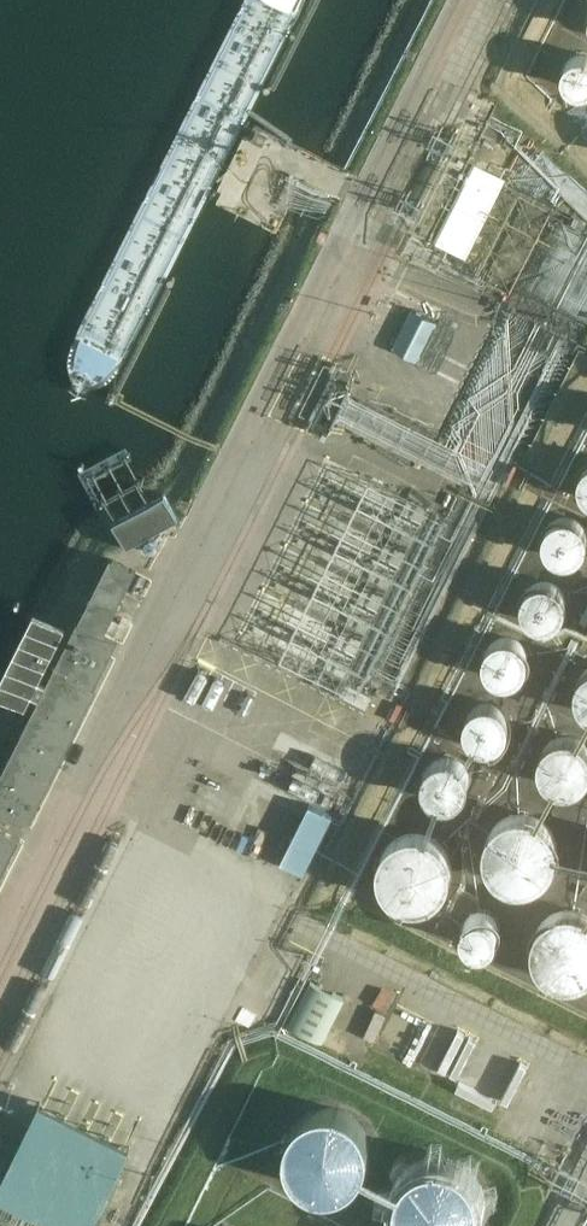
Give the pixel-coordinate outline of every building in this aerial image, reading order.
[(570,61),(568,64),(567,67),(566,70),(566,74),(566,77),(568,80),(569,83),(571,86),(574,88),(577,89),(580,90),(584,90),(586,90),(586,56),(583,55),(579,56),(576,57),(572,59),(570,61)] [(257,128),(253,137),(263,142),(268,134),(257,128)] [(417,360),(436,321),(412,309),(392,347),(417,360)] [(331,423),(344,397),(334,391),(320,417),(331,423)] [(183,522),(170,498),(169,497),(117,525),(131,550),(183,522)] [(551,523),(550,525),(548,529),(546,533),(546,535),(545,537),(546,542),(547,546),(549,550),(550,551),(552,553),(553,555),(555,556),(559,558),(563,559),(567,559),(571,559),(575,557),(578,555),(581,553),(584,550),(586,547),(586,545),(586,543),(586,533),(586,531),(585,528),(583,525),(580,522),(577,520),(573,518),(571,517),(565,517),(562,517),(560,518),(557,519),(551,523)] [(159,547),(158,546),(158,544),(157,543),(156,542),(155,541),(154,541),(153,540),(152,540),(151,540),(150,541),(148,541),(147,542),(146,543),(146,544),(145,545),(145,546),(145,548),(145,549),(146,551),(147,552),(149,553),(150,554),(152,554),(154,554),(155,553),(156,552),(157,551),(158,550),(158,549),(159,547)] [(114,559),(84,622),(109,634),(140,573),(114,559)] [(566,595),(565,593),(564,591),(563,590),(562,588),(560,586),(558,585),(555,583),(551,582),(547,582),(543,582),(541,583),(539,583),(535,585),(533,587),(531,588),(530,590),(529,592),(527,595),(526,599),(525,603),(526,607),(527,611),(529,615),(530,617),(532,618),(533,619),(535,621),(539,623),(543,624),(547,624),(551,624),(555,623),(558,621),(560,620),(562,618),(564,615),(565,613),(566,611),(567,607),(568,603),(568,599),(566,595)] [(109,634),(84,622),(83,624),(85,625),(52,689),(39,683),(65,629),(33,614),(0,681),(0,697),(25,710),(31,697),(45,703),(0,791),(0,810),(32,826),(77,737),(100,693),(97,691),(111,663),(123,640),(109,634)] [(495,643),(493,644),(491,646),(490,647),(488,651),(487,653),(486,655),(486,659),(486,663),(487,667),(487,669),(488,671),(491,674),(493,677),(497,679),(501,681),(503,681),(505,682),(507,682),(509,682),(513,681),(517,679),(519,678),(521,677),(524,673),(527,670),(528,666),(529,664),(529,662),(529,658),(529,656),(529,653),(528,651),(527,649),(526,647),(524,645),(523,644),(520,641),(517,640),(515,639),(511,638),(509,638),(504,638),(501,639),(498,640),(495,643)] [(474,710),(472,712),(471,714),(470,716),(468,719),(467,723),(467,726),(467,728),(468,731),(469,735),(471,739),(473,740),(474,742),(478,744),(481,746),(485,747),(490,747),(492,746),(494,746),(498,744),(501,742),(504,739),(505,738),(507,736),(508,732),(509,728),(509,726),(509,724),(508,720),(507,716),(505,713),(504,711),(502,709),(498,707),(496,706),(494,705),(492,705),(490,705),(486,705),(482,705),(478,707),(475,709),(474,710)] [(548,746),(547,748),(545,751),(544,753),(543,756),(543,758),(542,761),(542,763),(543,766),(543,769),(544,771),(545,774),(546,776),(547,778),(549,780),(551,782),(553,784),(555,785),(557,787),(560,788),(564,789),(567,789),(570,789),(572,789),(575,788),(578,788),(580,787),(582,786),(584,784),(586,782),(586,745),(586,744),(584,743),(582,741),(580,740),(578,739),(575,738),(573,738),(570,737),(565,737),(563,738),(558,739),(554,741),(552,743),(550,744),(548,746)] [(435,761),(432,764),(429,767),(428,769),(427,771),(426,773),(425,775),(424,779),(425,784),(425,786),(426,788),(426,790),(428,792),(429,794),(430,796),(432,798),(434,799),(437,801),(441,803),(443,803),(446,803),(448,803),(450,803),(454,802),(457,801),(459,800),(462,797),(464,796),(465,794),(466,792),(468,790),(468,788),(469,786),(470,782),(470,779),(469,777),(468,773),(467,771),(466,769),(464,766),(461,763),(459,761),(457,760),(455,759),(452,759),(448,758),(446,758),(444,758),(440,759),(438,760),(435,761)] [(503,821),(500,824),(497,826),(495,829),(493,832),(491,835),(489,839),(488,842),(487,846),(487,849),(487,853),(487,856),(488,860),(489,863),(490,867),(492,869),(494,873),(496,875),(499,878),(502,881),(504,882),(508,884),(511,886),(514,887),(518,887),(521,888),(525,888),(529,888),(532,887),(535,886),(539,885),(542,883),(545,881),(548,879),(550,877),(552,874),(554,871),(556,868),(557,865),(558,861),(559,858),(560,854),(560,850),(559,847),(559,844),(558,840),(557,837),(555,834),(553,831),(551,828),(548,825),(546,823),(543,821),(540,819),(537,818),(533,817),(530,816),(526,815),(522,815),(519,815),(515,816),(512,817),(508,818),(505,820),(503,821)] [(27,838),(0,824),(0,890),(27,838)] [(393,897),(395,899),(399,901),(402,902),(405,904),(409,905),(412,905),(416,906),(419,906),(423,905),(427,904),(430,903),(433,902),(436,900),(439,898),(442,896),(444,893),(446,890),(448,887),(450,884),(451,881),(452,878),(453,874),(453,871),(453,867),(452,864),(452,861),(451,857),(449,854),(447,850),(445,847),(443,845),(441,842),(438,840),(435,838),(432,837),(428,835),(425,834),(421,834),(417,833),(414,833),(410,834),(407,834),(404,835),(400,837),(397,839),(394,841),(392,843),(389,846),(387,848),(385,852),(383,855),(382,858),(381,861),(381,864),(380,868),(380,872),(381,875),(382,879),(383,882),(384,885),(386,889),(388,892),(391,894),(393,897)] [(577,911),(573,911),(569,911),(566,911),(562,912),(558,913),(555,915),(552,916),(549,918),(547,920),(544,923),(542,926),(540,929),(538,932),(537,936),(536,939),(535,943),(535,946),(535,949),(536,953),(536,957),(537,960),(539,964),(541,967),(543,970),(545,973),(548,975),(551,977),(554,979),(557,981),(560,982),(564,983),(568,984),(571,984),(575,984),(578,984),(582,983),(585,982),(586,981),(586,914),(583,913),(580,912),(577,911)] [(473,917),(470,919),(468,922),(467,925),(466,928),(466,931),(466,935),(468,938),(469,941),(472,943),(474,945),(477,947),(481,947),(484,948),(488,947),(491,946),(494,944),(496,942),(498,939),(499,936),(500,933),(500,929),(500,926),(499,923),(497,920),(494,918),(492,916),(489,914),(486,913),(482,913),(479,914),(476,915),(473,917)] [(314,980),(293,1023),(325,1039),(346,996),(314,980)] [(371,1155),(371,1150),(371,1144),(370,1139),(368,1133),(365,1128),(362,1124),(358,1120),(354,1116),(349,1113),(344,1111),(339,1109),(333,1109),(327,1109),(322,1109),(316,1111),(311,1113),(306,1116),(302,1120),(298,1124),(295,1128),(292,1133),(290,1139),(289,1144),(289,1150),(289,1155),(290,1161),(292,1166),(295,1171),(298,1176),(302,1180),(306,1184),(311,1187),(316,1189),(322,1190),(327,1191),(333,1191),(339,1190),(344,1189),(349,1187),(354,1184),(358,1180),(362,1176),(365,1171),(368,1166),(370,1161),(371,1155)] [(474,1225),(476,1221),(478,1215),(479,1210),(480,1204),(479,1199),(478,1193),(476,1188),(474,1183),(470,1178),(467,1174),(462,1171),(457,1168),(452,1165),(447,1164),(441,1163),(435,1163),(430,1164),(424,1166),(419,1168),(415,1171),(410,1174),(406,1178),(403,1183),(400,1188),(399,1193),(397,1199),(397,1204),(397,1210),(399,1216),(400,1221),(403,1225),(474,1225)]
